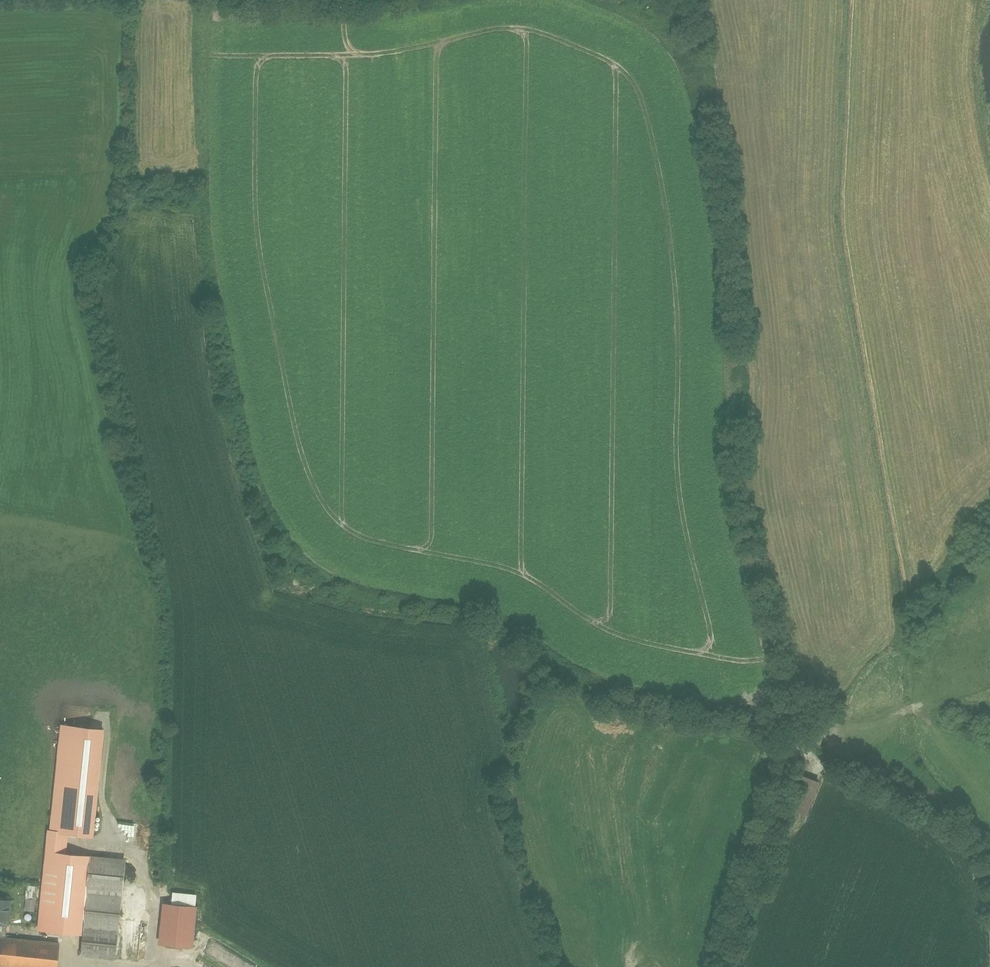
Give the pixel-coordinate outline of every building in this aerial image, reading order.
[(111,729),(64,723),(52,828),(69,830),(99,834),(111,729)] [(51,828),(48,849),(67,851),(69,830),(52,828),(51,828)] [(39,928),(85,933),(86,924),(90,891),(91,886),(94,855),(67,851),(48,849),(39,928)] [(91,886),(128,890),(132,859),(94,855),(91,886)] [(123,928),(124,928),(128,895),(90,891),(86,924),(123,928)] [(36,910),(36,897),(27,897),(26,910),(36,910)] [(0,898),(0,921),(13,922),(15,899),(0,898)] [(201,905),(169,902),(165,942),(198,945),(201,905)] [(83,952),(120,957),(123,928),(86,924),(85,933),(83,952)] [(6,938),(3,966),(14,966),(63,966),(66,944),(6,938)]
